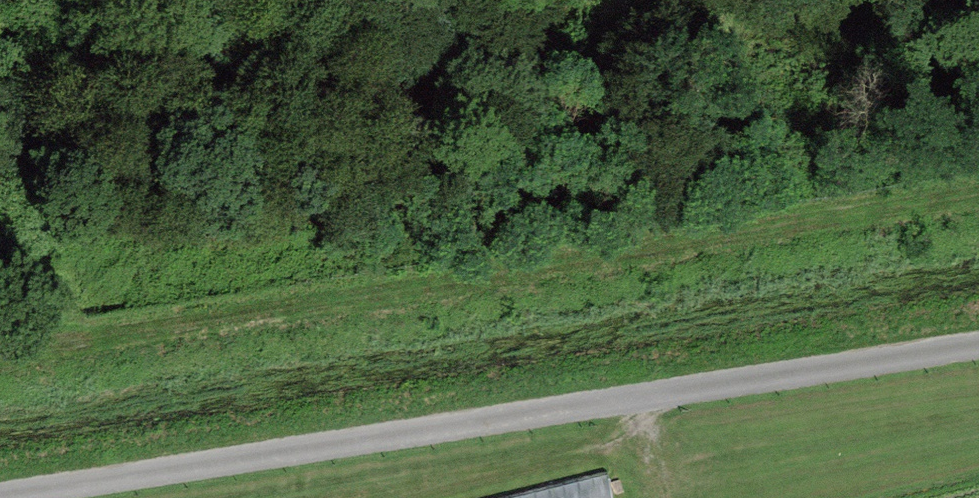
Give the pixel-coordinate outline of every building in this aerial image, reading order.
[(541,497),(655,497),(650,473),(541,497)]
